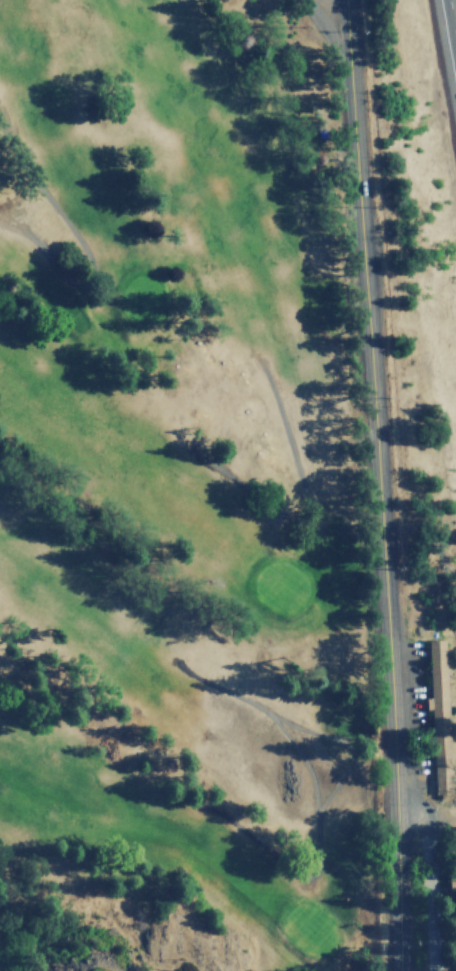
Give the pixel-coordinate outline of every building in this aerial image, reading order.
[(431,709),(434,794),(450,794),(445,640),(428,640),(430,699),(424,699),(425,710),(431,709)]
